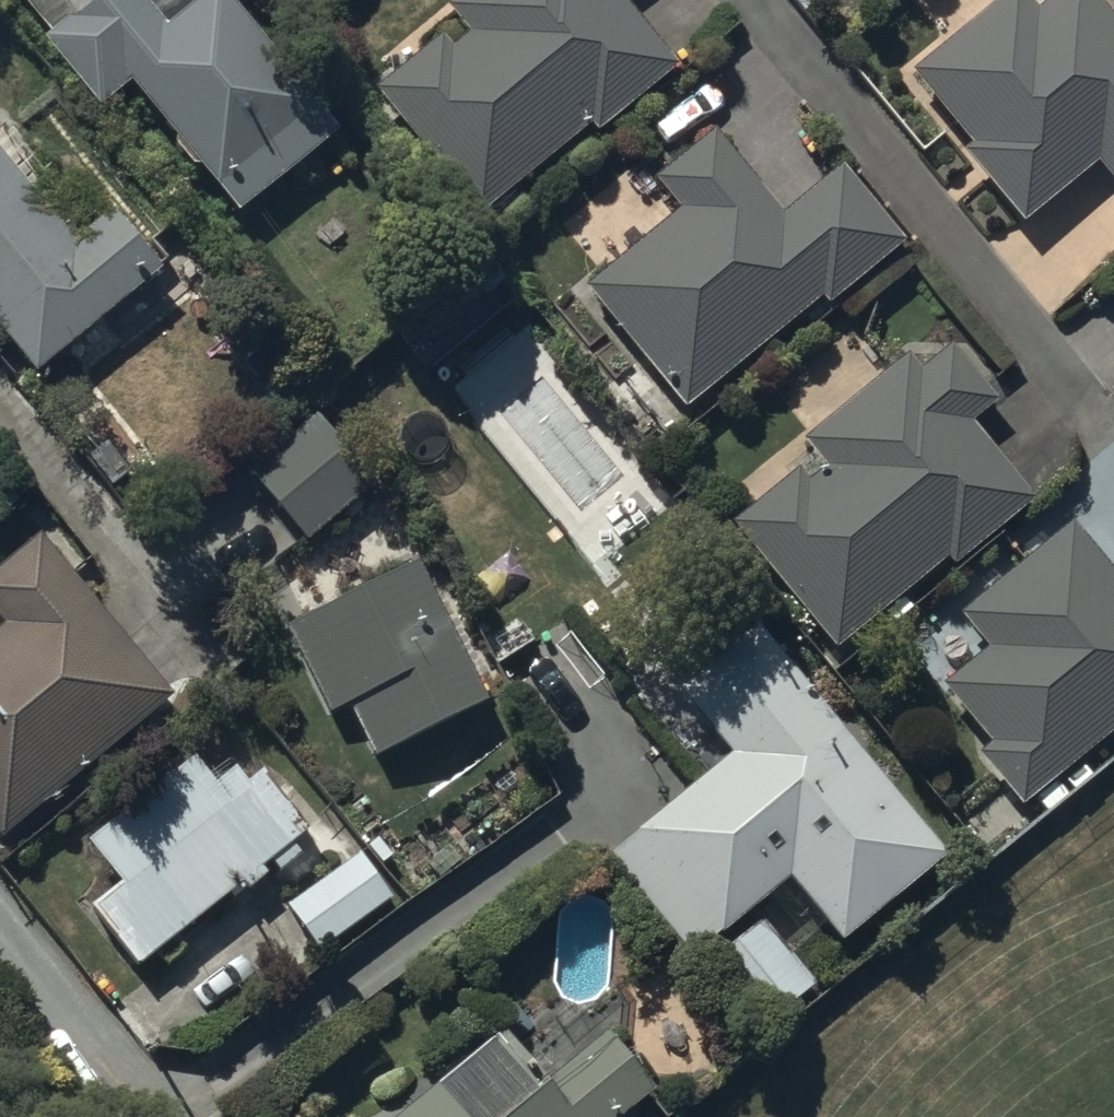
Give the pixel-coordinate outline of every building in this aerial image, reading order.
[(52,45),(44,52),(99,118),(129,94),(177,151),(173,155),(191,177),(196,173),(237,223),(335,141),(324,128),(344,112),(316,79),(297,95),(275,69),(287,59),(261,29),(251,37),(220,0),(214,0),(207,6),(202,0),(136,0),(135,0),(14,0),(52,45)] [(375,98),(478,225),(589,134),(595,141),(691,63),(682,52),(668,64),(616,0),(465,0),(446,15),(468,42),(451,56),(441,44),(375,98)] [(911,83),(971,154),(963,161),(1023,232),(1096,170),(1113,192),(1113,28),(1091,0),(1058,0),(1037,18),(1021,0),(1012,0),(911,83)] [(680,220),(586,297),(685,417),(821,305),(828,314),(905,250),(843,174),(782,224),(761,198),(767,193),(719,135),(655,189),(680,220)] [(34,386),(91,340),(108,360),(146,329),(130,309),(161,283),(85,190),(45,223),(0,167),(0,344),(34,386)] [(800,477),(734,533),(836,658),(884,619),(894,631),(913,615),(903,602),(946,567),(951,574),(1033,508),(970,432),(996,411),(951,355),(919,381),(907,367),(803,451),(824,476),(809,488),(800,477)] [(319,417),(246,478),(304,549),(378,490),(319,417)] [(976,750),(1020,804),(1033,792),(1045,808),(1064,792),(1051,777),(1113,724),(1113,572),(1069,518),(957,611),(985,645),(940,682),(988,739),(976,750)] [(1,848),(171,706),(38,546),(0,578),(0,631),(3,634),(0,636),(0,846),(1,848)] [(418,574),(284,637),(328,725),(347,715),(373,767),(486,711),(418,574)] [(730,766),(612,863),(691,966),(788,891),(841,956),(947,871),(941,863),(944,860),(882,783),(878,787),(758,637),(678,701),(730,766)] [(93,915),(90,919),(137,977),(227,904),(232,911),(261,887),(257,882),(271,871),(279,881),(306,859),(297,848),(307,840),(260,781),(244,795),(233,781),(212,798),(184,763),(80,847),(115,890),(90,910),(93,915)] [(367,857),(286,915),(319,960),(399,901),(367,857)] [(760,922),(707,963),(763,1035),(816,995),(760,922)] [(415,1116),(632,1116),(651,1101),(605,1047),(546,1097),(502,1044),(415,1116)]
